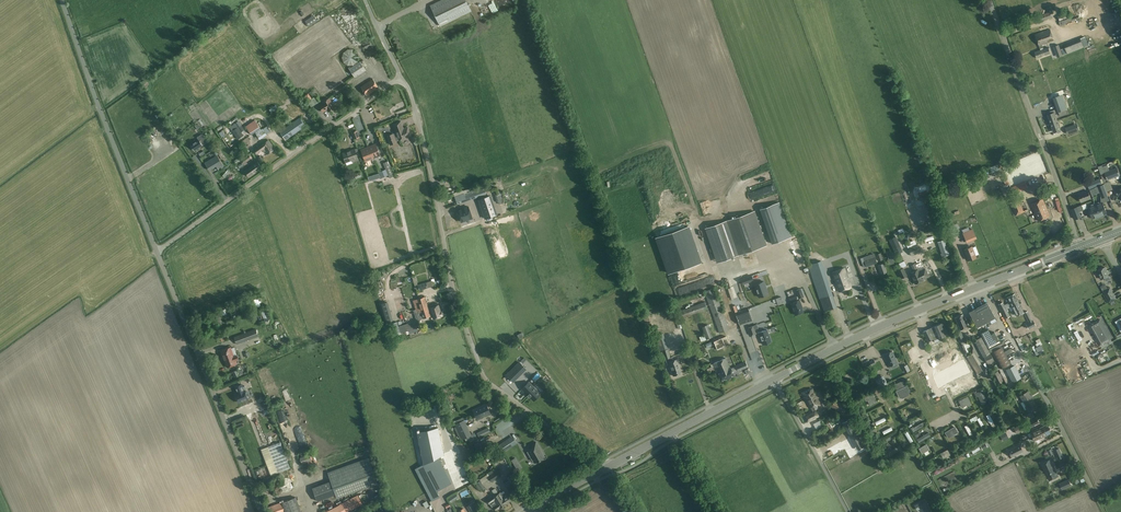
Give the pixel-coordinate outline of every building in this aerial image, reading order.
[(430,5),(440,26),(471,11),(466,0),(441,0),(430,5)] [(1067,11),(1057,15),(1059,21),(1069,17),(1067,11)] [(1052,17),(1050,14),(1050,12),(1035,17),(1037,23),(1052,17)] [(1054,40),(1050,29),(1035,34),(1040,48),(1043,47),(1042,44),(1054,40)] [(1069,43),(1064,45),(1065,47),(1067,53),(1073,51),(1069,43)] [(1051,53),(1048,47),(1035,52),(1037,58),(1043,56),(1043,55),(1045,54),(1046,55),(1051,53)] [(353,65),(358,62),(359,57),(357,52),(353,49),(348,49),(344,52),(342,57),(344,62),(348,65),(353,65)] [(355,78),(366,70),(360,61),(351,67),(350,66),(348,67),(355,78)] [(379,87),(373,78),(361,86),(367,95),(379,87)] [(307,102),(308,101),(311,99),(312,98),(309,93),(303,97),(307,102)] [(1053,98),(1060,116),(1067,113),(1060,95),(1053,98)] [(319,106),(323,112),(327,110),(329,112),(336,108),(330,98),(322,102),(323,103),(319,106)] [(1048,115),(1051,122),(1057,120),(1054,113),(1056,113),(1055,110),(1048,112),(1048,115)] [(300,117),(280,131),(286,140),(306,126),(300,117)] [(1057,120),(1051,122),(1052,125),(1054,131),(1057,130),(1057,132),(1060,131),(1059,130),(1060,129),(1058,122),(1057,120)] [(239,121),(230,127),(238,139),(243,135),(242,133),(245,131),(244,130),(245,129),(239,121)] [(408,127),(404,129),(401,121),(393,124),(397,133),(394,134),(394,133),(387,136),(391,144),(397,142),(397,141),(399,140),(411,135),(408,127)] [(1046,121),(1040,124),(1043,131),(1049,129),(1046,121)] [(1068,133),(1079,129),(1078,126),(1074,127),(1074,125),(1066,128),(1068,133)] [(260,128),(255,132),(260,139),(267,134),(270,131),(267,126),(263,129),(263,128),(261,129),(260,128)] [(195,151),(207,142),(202,134),(197,137),(199,139),(191,145),(195,151)] [(268,140),(253,150),(256,154),(262,150),(264,152),(265,151),(268,154),(275,149),(268,140)] [(368,147),(374,161),(376,160),(375,157),(380,155),(376,144),(368,147)] [(371,159),(372,161),(374,161),(368,147),(361,150),(366,161),(371,159)] [(355,149),(343,153),(346,162),(352,159),(353,161),(358,159),(357,156),(355,149)] [(215,156),(209,160),(205,163),(209,170),(216,166),(218,170),(224,166),(218,155),(216,152),(213,153),(215,156)] [(245,163),(251,158),(248,154),(242,159),(245,163)] [(262,168),(258,161),(245,170),(249,177),(262,168)] [(387,161),(383,163),(388,175),(392,173),(387,161)] [(992,166),(989,167),(991,173),(994,172),(997,171),(1000,170),(998,164),(995,165),(992,166)] [(1098,166),(1099,169),(1101,174),(1105,173),(1108,180),(1120,175),(1118,167),(1110,170),(1108,164),(1103,166),(1102,165),(1098,166)] [(773,171),(746,177),(747,184),(775,178),(773,171)] [(1100,178),(1087,183),(1089,189),(1102,184),(1100,178)] [(1025,181),(1008,188),(1010,194),(1028,187),(1025,181)] [(752,196),(778,188),(776,183),(750,190),(752,196)] [(738,195),(743,186),(740,184),(735,193),(738,195)] [(1102,184),(1094,188),(1096,193),(1099,192),(1101,198),(1107,196),(1102,184)] [(476,189),(472,190),(467,192),(466,192),(454,196),(457,204),(486,193),(484,188),(476,191),(476,189)] [(1078,194),(1081,202),(1091,198),(1088,190),(1078,194)] [(490,195),(479,199),(485,218),(497,214),(490,195)] [(1024,212),(1019,198),(1010,202),(1011,205),(1010,205),(1011,207),(1012,206),(1014,211),(1015,211),(1017,215),(1024,212)] [(1043,198),(1037,201),(1031,203),(1039,220),(1050,215),(1043,198)] [(760,209),(772,243),(791,237),(779,202),(760,209)] [(1094,203),(1100,217),(1103,216),(1104,215),(1104,214),(1106,213),(1102,202),(1100,203),(1099,202),(1094,203)] [(1091,205),(1091,207),(1088,208),(1092,219),(1095,218),(1096,219),(1100,217),(1094,203),(1091,205)] [(1071,209),(1075,220),(1081,217),(1078,212),(1083,210),(1081,205),(1071,209)] [(473,218),(469,206),(457,210),(461,222),(473,218)] [(717,263),(765,245),(753,211),(705,228),(717,263)] [(688,226),(657,237),(669,273),(700,263),(688,226)] [(967,242),(976,238),(972,229),(963,233),(967,242)] [(944,239),(937,242),(941,253),(948,250),(944,239)] [(908,248),(909,251),(912,256),(921,252),(917,243),(916,244),(908,248)] [(972,246),(964,250),(968,260),(976,257),(972,246)] [(891,264),(895,263),(890,250),(886,252),(891,264)] [(875,257),(874,254),(864,257),(865,261),(865,263),(863,264),(864,267),(877,262),(875,257)] [(799,272),(801,277),(807,275),(802,260),(798,261),(802,271),(799,272)] [(821,261),(808,265),(820,298),(825,310),(836,307),(821,261)] [(884,263),(878,265),(881,274),(887,272),(884,263)] [(1105,267),(1097,270),(1101,279),(1105,277),(1106,281),(1110,279),(1108,276),(1105,267)] [(844,268),(832,272),(839,291),(851,287),(844,268)] [(907,276),(903,268),(898,270),(902,278),(907,276)] [(921,268),(918,269),(922,279),(929,276),(925,268),(922,270),(921,268)] [(922,279),(918,269),(910,273),(915,283),(923,280),(922,279)] [(743,284),(753,280),(751,275),(741,279),(743,284)] [(759,297),(768,293),(764,281),(754,284),(759,297)] [(426,282),(418,285),(419,290),(419,291),(428,288),(426,282)] [(732,285),(739,306),(745,304),(738,283),(732,285)] [(1096,283),(1090,285),(1093,293),(1099,290),(1096,283)] [(689,290),(688,288),(680,291),(681,296),(698,289),(697,287),(689,290)] [(1109,302),(1116,298),(1110,287),(1103,291),(1109,302)] [(720,333),(730,329),(714,288),(704,291),(720,333)] [(801,288),(796,290),(799,299),(804,297),(804,296),(801,288)] [(1096,295),(1097,297),(1100,296),(1102,300),(1105,299),(1101,289),(1098,290),(1099,293),(1096,295)] [(1003,302),(999,304),(1005,318),(1009,316),(1010,316),(1007,309),(1010,307),(1019,303),(1015,294),(1007,297),(1010,302),(1004,305),(1003,302)] [(420,312),(415,314),(416,316),(417,320),(419,319),(431,316),(425,297),(417,299),(420,312)] [(801,305),(802,305),(800,299),(791,302),(795,315),(803,312),(801,305)] [(1100,309),(1109,304),(1107,300),(1098,305),(1100,309)] [(388,302),(380,304),(385,322),(393,320),(388,302)] [(683,318),(708,309),(705,302),(680,311),(683,318)] [(991,323),(990,320),(995,317),(987,302),(969,312),(977,326),(984,323),(986,326),(991,323)] [(442,310),(441,311),(439,304),(438,305),(437,303),(430,305),(430,307),(434,318),(442,316),(442,315),(444,315),(442,310)] [(1019,303),(1010,307),(1011,311),(1013,310),(1016,316),(1024,312),(1021,306),(1019,303)] [(749,308),(735,313),(739,324),(752,320),(749,308)] [(1033,321),(1028,311),(1024,313),(1029,323),(1026,324),(1028,328),(1035,325),(1033,321)] [(968,326),(963,314),(955,317),(960,329),(968,326)] [(1022,327),(1026,326),(1025,324),(1020,326),(1016,318),(1012,320),(1018,331),(1023,329),(1022,327)] [(1100,319),(1090,325),(1101,344),(1110,338),(1100,319)] [(419,320),(409,323),(411,330),(421,327),(419,320)] [(411,330),(409,323),(399,326),(401,333),(411,330)] [(946,331),(942,323),(941,324),(941,323),(933,326),(933,327),(929,329),(923,332),(927,341),(933,338),(934,340),(935,342),(943,338),(942,336),(946,335),(944,332),(946,331)] [(712,337),(708,324),(702,326),(705,335),(699,337),(701,342),(707,340),(707,339),(712,337)] [(753,326),(748,327),(751,335),(756,333),(754,329),(759,328),(757,324),(753,326)] [(256,329),(234,337),(237,344),(259,336),(256,329)] [(771,341),(767,329),(759,332),(763,344),(771,341)] [(987,329),(980,333),(988,348),(999,342),(994,332),(990,334),(987,329)] [(966,342),(961,331),(955,334),(960,343),(961,342),(962,344),(966,342)] [(663,333),(655,336),(660,350),(662,349),(665,348),(668,347),(663,333)] [(983,357),(984,356),(990,353),(981,337),(974,340),(983,357)] [(936,349),(939,358),(947,355),(943,346),(936,349)] [(1002,346),(992,352),(1003,374),(1013,369),(1006,354),(1012,352),(1010,348),(1005,351),(1002,346)] [(231,347),(222,351),(224,356),(223,356),(225,360),(227,367),(237,364),(235,360),(238,359),(237,355),(234,357),(231,347)] [(666,350),(665,348),(662,349),(665,359),(670,357),(668,349),(666,350)] [(758,351),(749,354),(757,372),(768,367),(762,353),(759,354),(758,351)] [(897,362),(892,351),(884,354),(890,366),(897,362)] [(971,353),(980,370),(985,368),(976,351),(971,353)] [(994,361),(990,353),(984,356),(988,364),(994,361)] [(670,357),(665,359),(667,364),(669,363),(672,371),(680,368),(677,359),(674,360),(672,356),(670,357)] [(731,368),(730,368),(726,358),(714,363),(711,365),(712,367),(715,365),(716,367),(719,373),(718,374),(721,380),(734,375),(731,368)] [(513,382),(526,369),(519,362),(506,375),(513,382)] [(745,362),(736,366),(738,371),(747,367),(745,362)] [(958,366),(963,376),(969,373),(964,363),(958,366)] [(958,366),(952,369),(957,379),(963,376),(958,366)] [(233,372),(235,377),(244,374),(242,368),(241,368),(240,367),(238,368),(238,370),(237,370),(233,372)] [(672,371),(674,376),(681,373),(680,368),(672,371)] [(952,369),(946,372),(951,382),(957,379),(952,369)] [(975,384),(982,380),(977,370),(970,373),(975,384)] [(992,374),(997,384),(1003,380),(998,370),(992,374)] [(946,372),(940,375),(945,385),(951,382),(946,372)] [(883,375),(877,378),(881,387),(888,384),(884,377),(883,375)] [(940,375),(934,377),(939,388),(945,385),(940,375)] [(907,378),(898,381),(900,389),(899,389),(903,399),(907,397),(906,394),(914,392),(911,382),(909,383),(907,378)] [(965,379),(954,382),(957,389),(967,386),(965,379)] [(540,394),(529,382),(522,389),(533,400),(540,394)] [(238,393),(235,394),(238,402),(248,398),(245,390),(244,390),(242,384),(236,387),(238,393)] [(810,407),(813,412),(804,416),(807,422),(819,415),(816,410),(815,411),(812,406),(820,402),(813,388),(803,394),(810,407)] [(988,400),(983,389),(974,393),(976,397),(978,396),(981,403),(988,400)] [(1021,403),(1024,408),(1026,407),(1028,411),(1036,406),(1028,391),(1020,396),(1024,401),(1021,403)] [(870,405),(877,402),(873,393),(864,397),(866,401),(867,400),(870,405)] [(968,406),(972,404),(968,396),(959,400),(962,407),(967,405),(968,406)] [(831,407),(844,413),(847,406),(835,399),(831,407)] [(477,419),(490,413),(486,404),(473,410),(477,419)] [(910,411),(912,415),(922,410),(920,406),(910,411)] [(268,446),(280,442),(267,408),(255,413),(268,446)] [(992,411),(989,413),(995,424),(998,422),(992,411)] [(976,415),(969,419),(971,422),(977,418),(981,426),(984,425),(979,417),(978,418),(976,415)] [(855,445),(864,439),(852,417),(842,423),(855,445)] [(1029,428),(1039,423),(1036,417),(1027,422),(1029,428)] [(472,435),(464,419),(455,424),(462,439),(472,435)] [(917,428),(927,423),(926,419),(915,425),(917,428)] [(894,423),(884,430),(887,434),(897,427),(894,423)] [(1021,424),(1014,428),(1016,433),(1024,429),(1021,424)] [(1030,433),(1028,434),(1029,437),(1032,436),(1034,441),(1051,433),(1050,430),(1050,429),(1051,428),(1049,426),(1048,425),(1048,426),(1047,424),(1030,433)] [(437,427),(417,432),(424,464),(438,457),(438,456),(442,454),(437,427)] [(479,437),(490,432),(488,427),(477,433),(479,437)] [(946,431),(945,432),(948,438),(950,437),(957,432),(954,427),(946,431)] [(911,428),(908,430),(913,440),(916,438),(911,428)] [(921,439),(933,432),(932,429),(922,435),(920,431),(917,432),(921,439)] [(508,439),(498,446),(501,452),(504,450),(505,451),(512,446),(508,439)] [(906,440),(895,446),(898,450),(908,444),(906,440)] [(278,473),(291,468),(280,442),(268,446),(278,473)] [(532,454),(530,455),(532,459),(533,458),(534,460),(535,462),(535,463),(544,457),(540,450),(541,450),(536,442),(532,444),(533,447),(528,449),(528,450),(529,449),(532,454)] [(922,454),(929,449),(926,444),(919,448),(922,454)] [(1023,452),(1019,445),(1008,451),(1012,457),(1023,452)] [(943,459),(951,455),(948,449),(940,453),(943,459)] [(310,463),(309,460),(312,460),(310,454),(300,458),(302,463),(308,461),(309,464),(310,463)] [(424,464),(415,469),(432,501),(440,497),(437,491),(452,483),(438,457),(424,464)] [(1050,459),(1042,463),(1049,480),(1058,476),(1050,459)] [(370,460),(328,473),(337,500),(378,486),(370,460)] [(447,472),(454,481),(462,476),(456,466),(447,472)] [(492,482),(502,475),(496,467),(487,474),(492,482)] [(515,473),(513,474),(515,477),(513,478),(511,476),(507,478),(509,481),(505,483),(508,487),(519,480),(515,473)] [(1073,484),(1079,481),(1075,473),(1069,475),(1073,484)] [(1063,489),(1071,485),(1069,479),(1062,482),(1061,484),(1063,489)] [(313,488),(317,501),(334,495),(330,482),(313,488)] [(500,493),(495,496),(502,507),(507,503),(510,501),(507,495),(504,498),(502,494),(500,493)] [(450,498),(449,499),(451,502),(453,501),(458,497),(456,494),(450,498)] [(326,511),(346,511),(362,504),(358,495),(345,502),(342,504),(338,506),(326,511)] [(493,495),(486,500),(489,504),(490,503),(493,507),(494,506),(496,510),(499,508),(502,507),(495,496),(494,496),(493,495)] [(282,502),(285,511),(301,511),(296,497),(282,502)] [(915,505),(917,510),(922,507),(925,511),(931,511),(925,500),(915,505)] [(267,508),(269,511),(285,511),(281,502),(267,508)] [(473,502),(468,505),(472,511),(475,511),(478,510),(473,502)]
